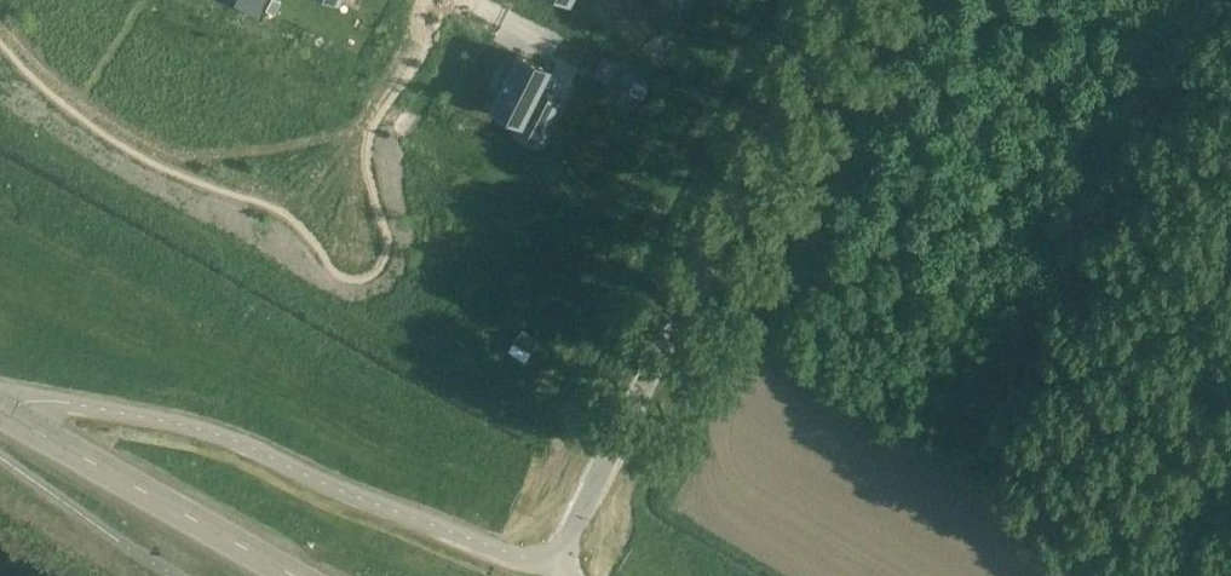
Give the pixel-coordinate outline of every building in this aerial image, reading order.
[(258,16),(266,0),(239,0),(237,5),(258,16)] [(278,0),(271,0),(266,10),(274,15),(281,2),(278,0)] [(518,53),(491,106),(521,122),(515,134),(536,144),(557,103),(536,92),(548,68),(518,53)] [(648,89),(634,83),(630,92),(643,98),(648,89)]
